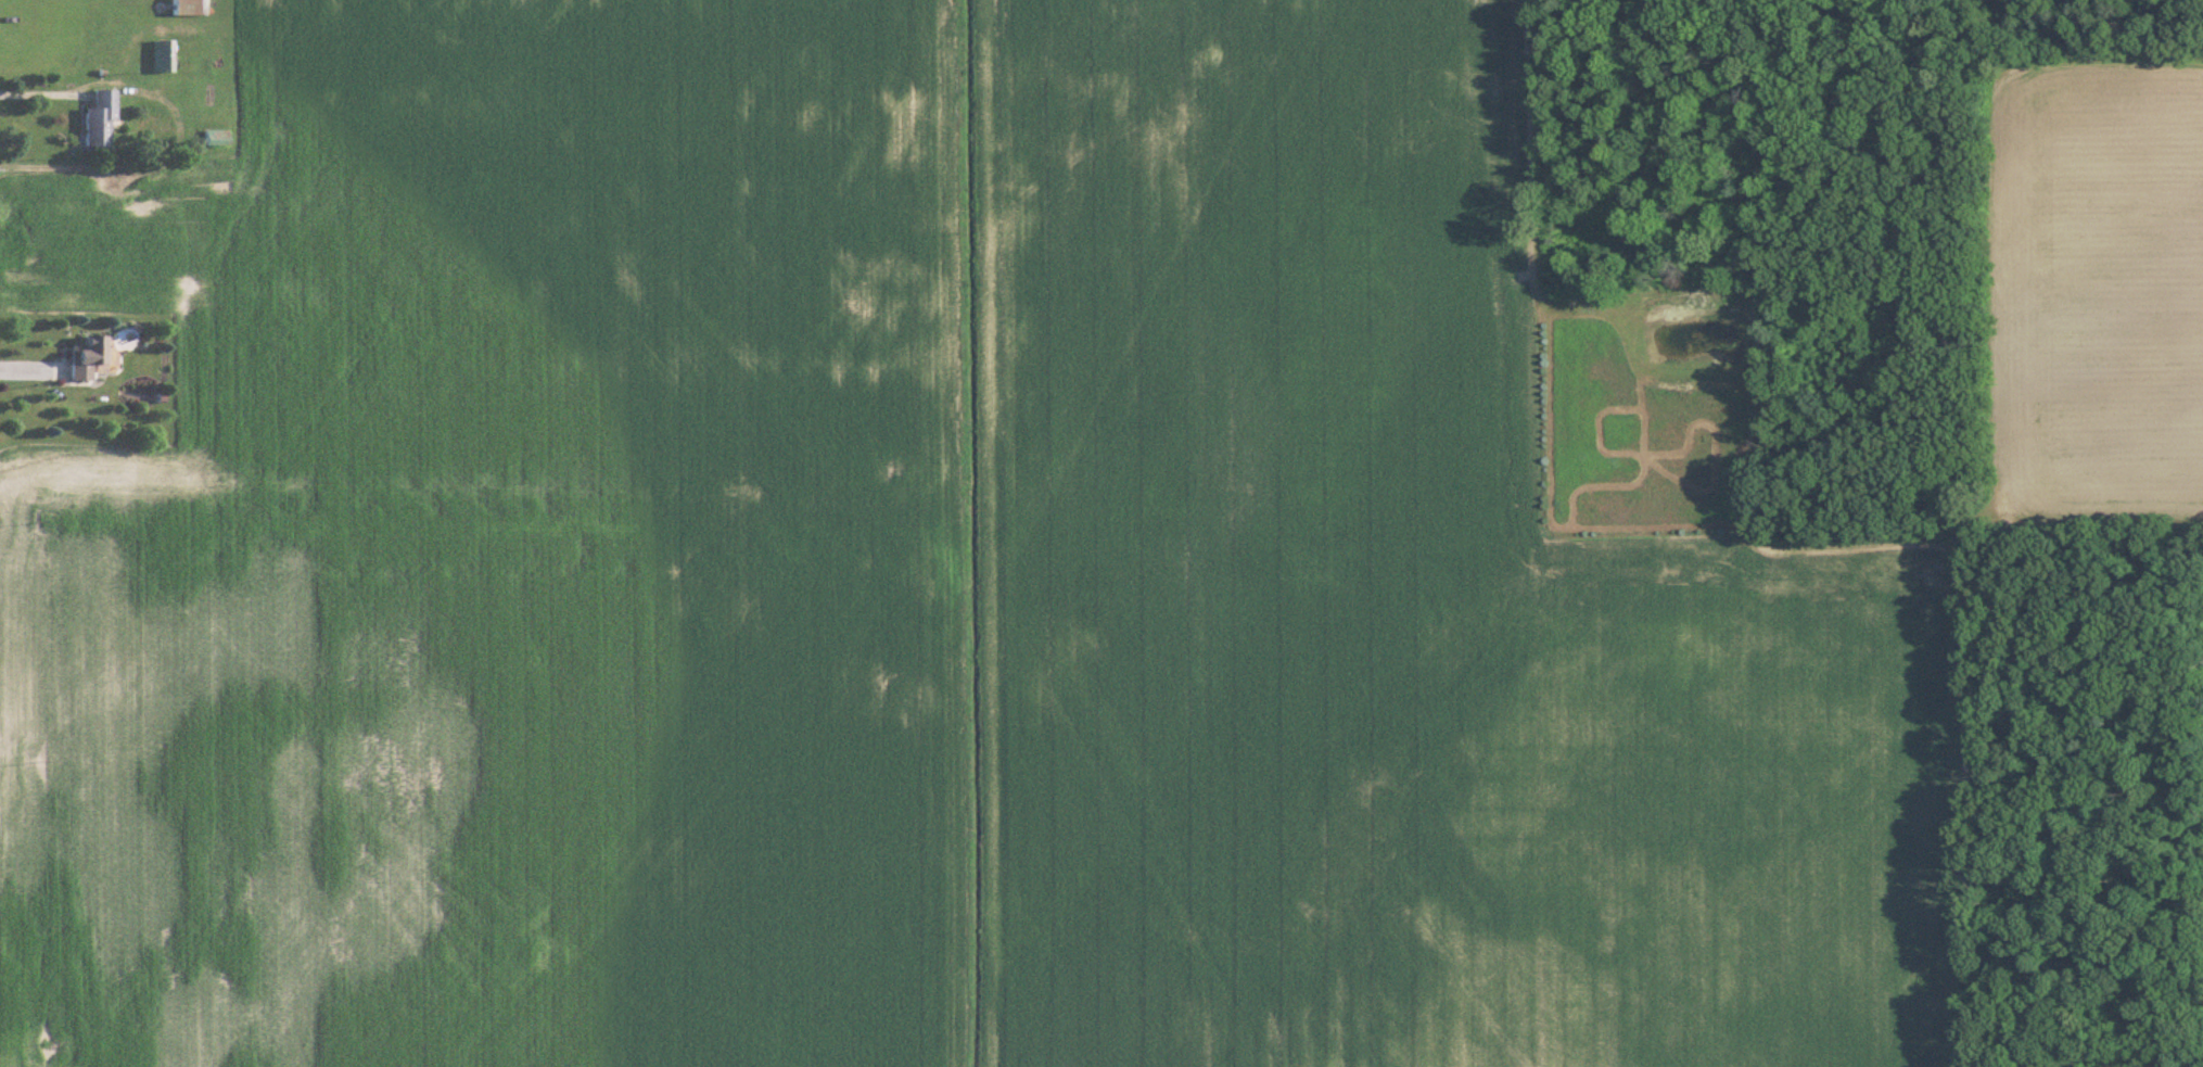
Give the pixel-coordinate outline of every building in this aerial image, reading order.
[(207,15),(207,0),(167,0),(167,15),(207,15)] [(78,107),(78,146),(108,146),(108,89),(88,89),(88,107),(78,107)] [(101,335),(75,336),(75,344),(65,344),(66,379),(86,379),(86,365),(101,365),(101,335)]
